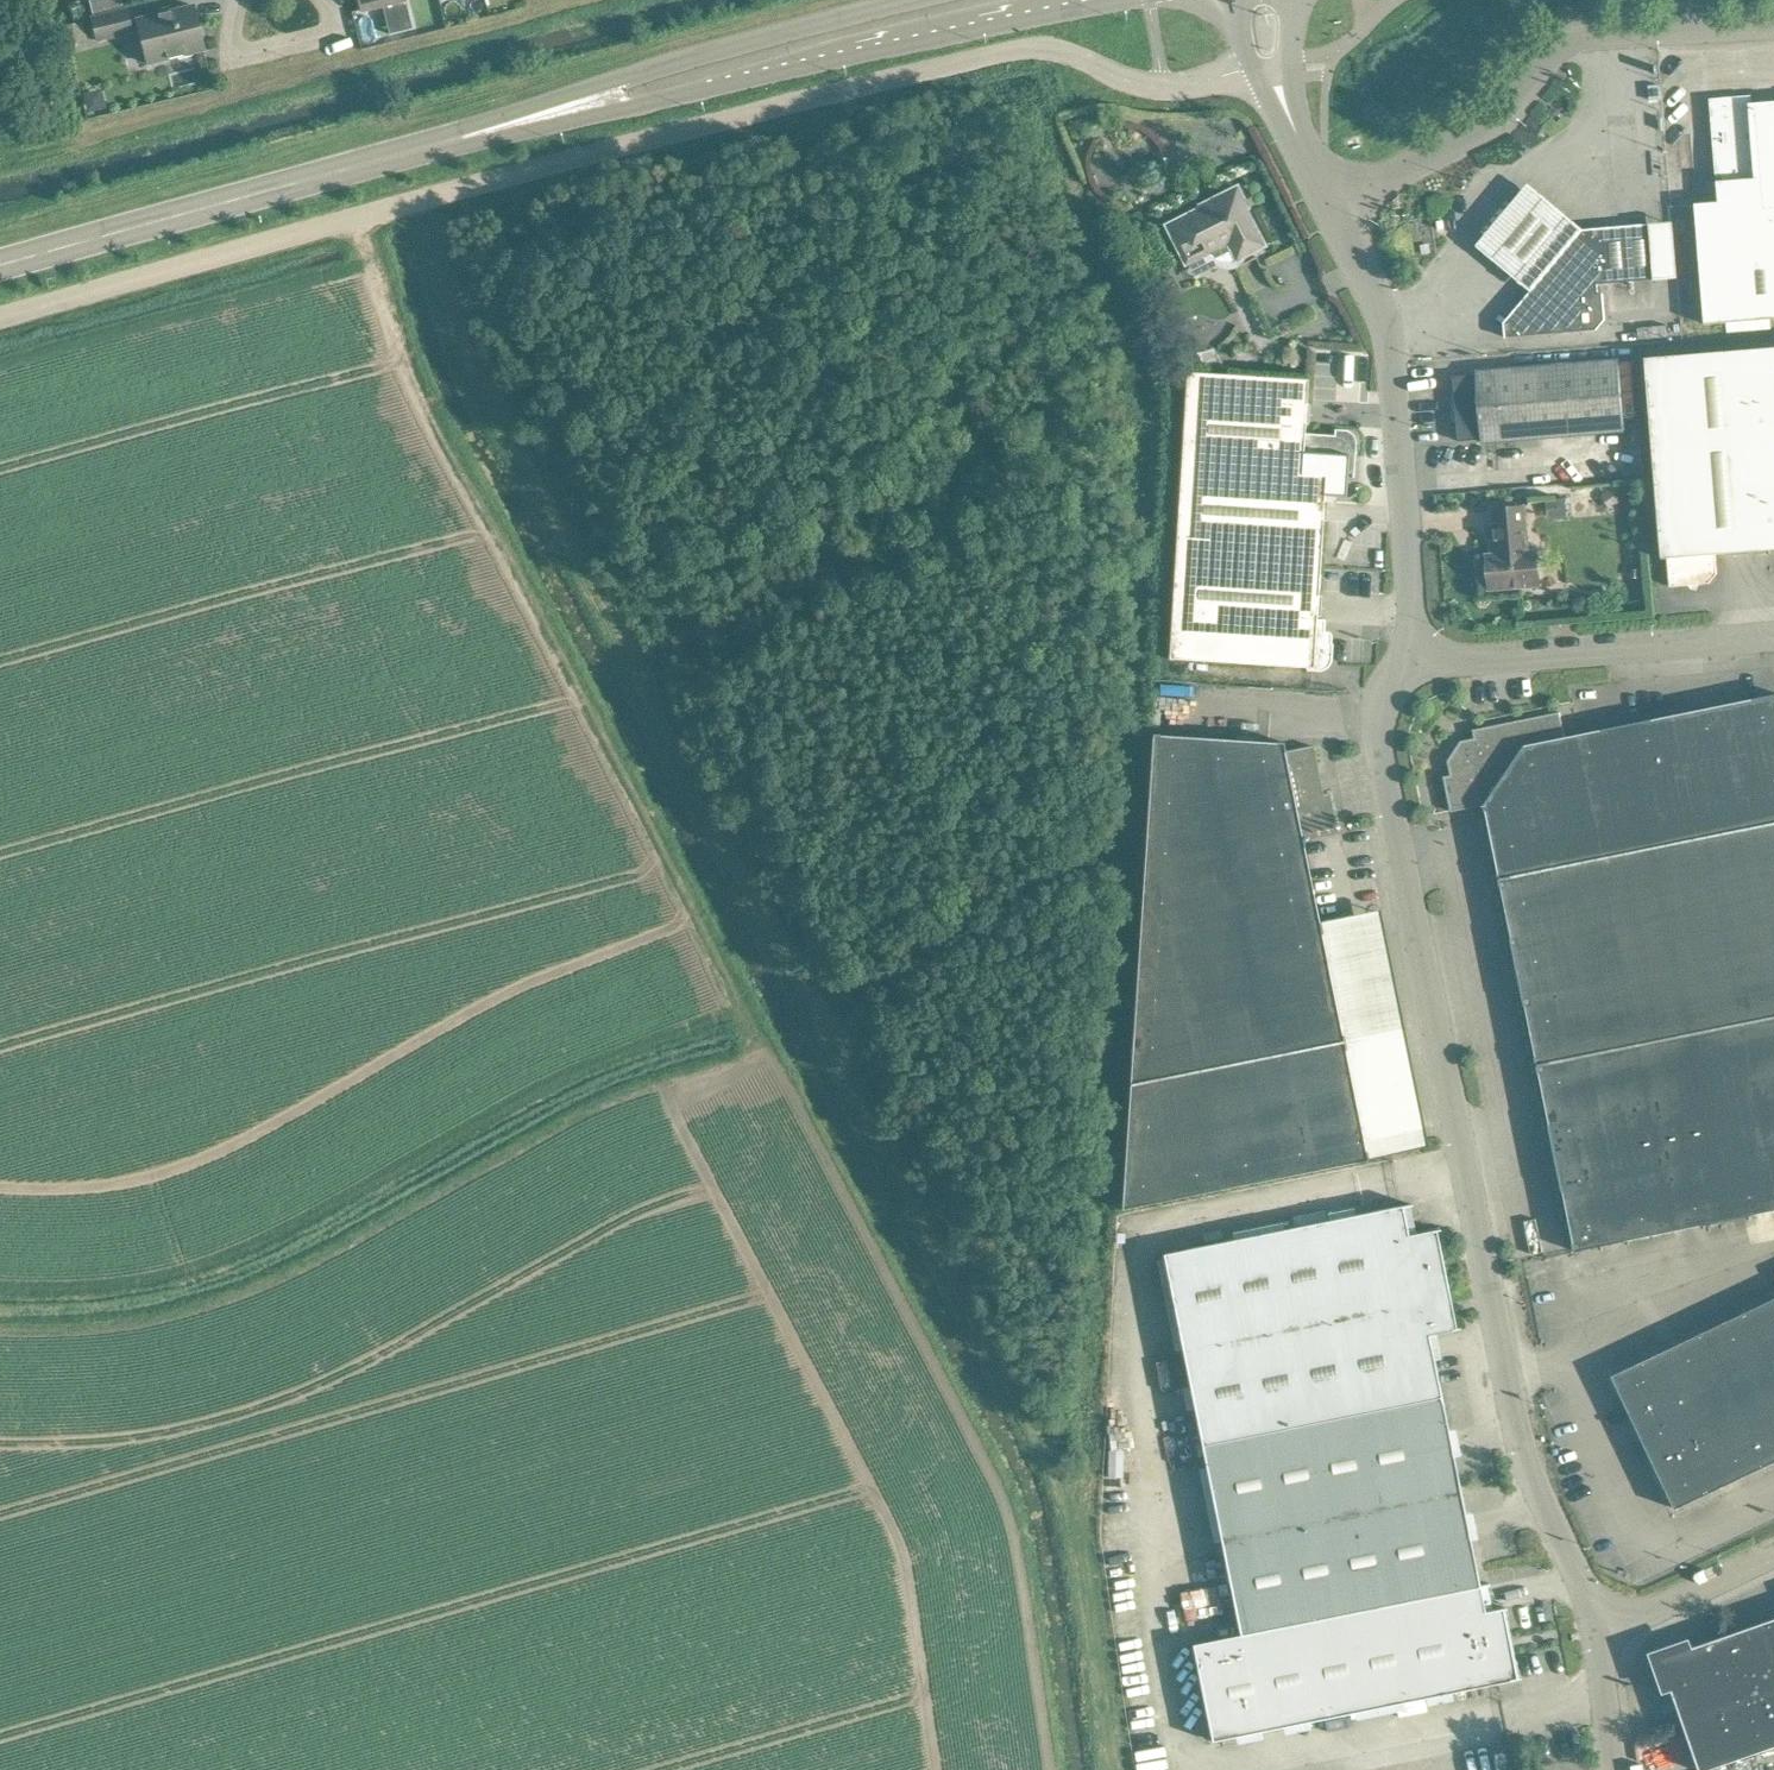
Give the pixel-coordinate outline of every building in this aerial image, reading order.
[(362,12),(382,7),(389,34),(412,28),(406,1),(405,0),(359,0),(362,12)] [(194,6),(170,11),(137,20),(142,41),(148,64),(204,50),(194,6)] [(97,41),(132,32),(126,9),(92,18),(97,41)] [(1752,104),(1752,97),(1712,100),(1720,202),(1696,204),(1706,324),(1773,319),(1773,102),(1752,104)] [(1532,292),(1584,231),(1529,185),(1478,248),(1532,292)] [(1166,226),(1177,247),(1185,264),(1206,253),(1208,258),(1215,262),(1219,264),(1225,264),(1231,262),(1236,260),(1263,246),(1245,210),(1247,209),(1237,187),(1199,207),(1200,209),(1166,226)] [(1656,280),(1651,225),(1584,231),(1532,292),(1505,324),(1506,338),(1597,331),(1605,320),(1603,294),(1599,294),(1598,285),(1656,280)] [(1647,359),(1663,559),(1669,559),(1671,587),(1711,583),(1718,572),(1716,555),(1773,549),(1773,347),(1647,359)] [(1217,356),(1202,363),(1208,374),(1226,375),(1217,356)] [(1477,372),(1477,374),(1454,376),(1455,396),(1452,396),(1454,422),(1457,422),(1459,441),(1483,440),(1483,443),(1625,431),(1619,360),(1477,372)] [(1304,434),(1306,380),(1226,375),(1208,374),(1186,373),(1168,659),(1305,666),(1306,670),(1314,671),(1324,671),(1332,662),(1334,655),(1332,645),(1324,643),(1324,620),(1317,619),(1324,497),(1344,497),(1346,476),(1352,476),(1355,439),(1351,434),(1348,431),(1343,430),(1334,430),(1335,436),(1304,434)] [(1525,507),(1517,508),(1494,510),(1496,541),(1498,541),(1499,555),(1488,556),(1491,590),(1541,585),(1537,546),(1534,543),(1528,544),(1525,507)] [(1566,738),(1560,713),(1474,730),(1475,738),(1462,741),(1449,761),(1451,775),(1444,777),(1452,812),(1487,805),(1577,1251),(1773,1210),(1773,696),(1566,738)] [(1300,836),(1336,828),(1329,793),(1318,795),(1314,775),(1319,774),(1312,746),(1283,752),(1282,744),(1152,736),(1120,1210),(1366,1159),(1300,836)] [(1459,1327),(1451,1329),(1431,1232),(1439,1230),(1439,1229),(1407,1236),(1401,1208),(1411,1206),(1411,1204),(1162,1254),(1201,1445),(1259,1735),(1519,1678),(1519,1677),(1510,1679),(1497,1620),(1507,1618),(1505,1608),(1483,1612),(1478,1588),(1479,1588),(1479,1587),(1488,1585),(1488,1583),(1478,1585),(1427,1335),(1459,1329),(1459,1327)] [(1678,1509),(1773,1463),(1773,1299),(1614,1376),(1678,1509)] [(1773,1683),(1773,1684),(1773,1619),(1754,1627),(1773,1683)] [(1682,1715),(1773,1683),(1754,1627),(1671,1655),(1666,1668),(1682,1715)] [(1773,1747),(1773,1684),(1773,1683),(1682,1715),(1701,1769),(1709,1769),(1773,1747)]
